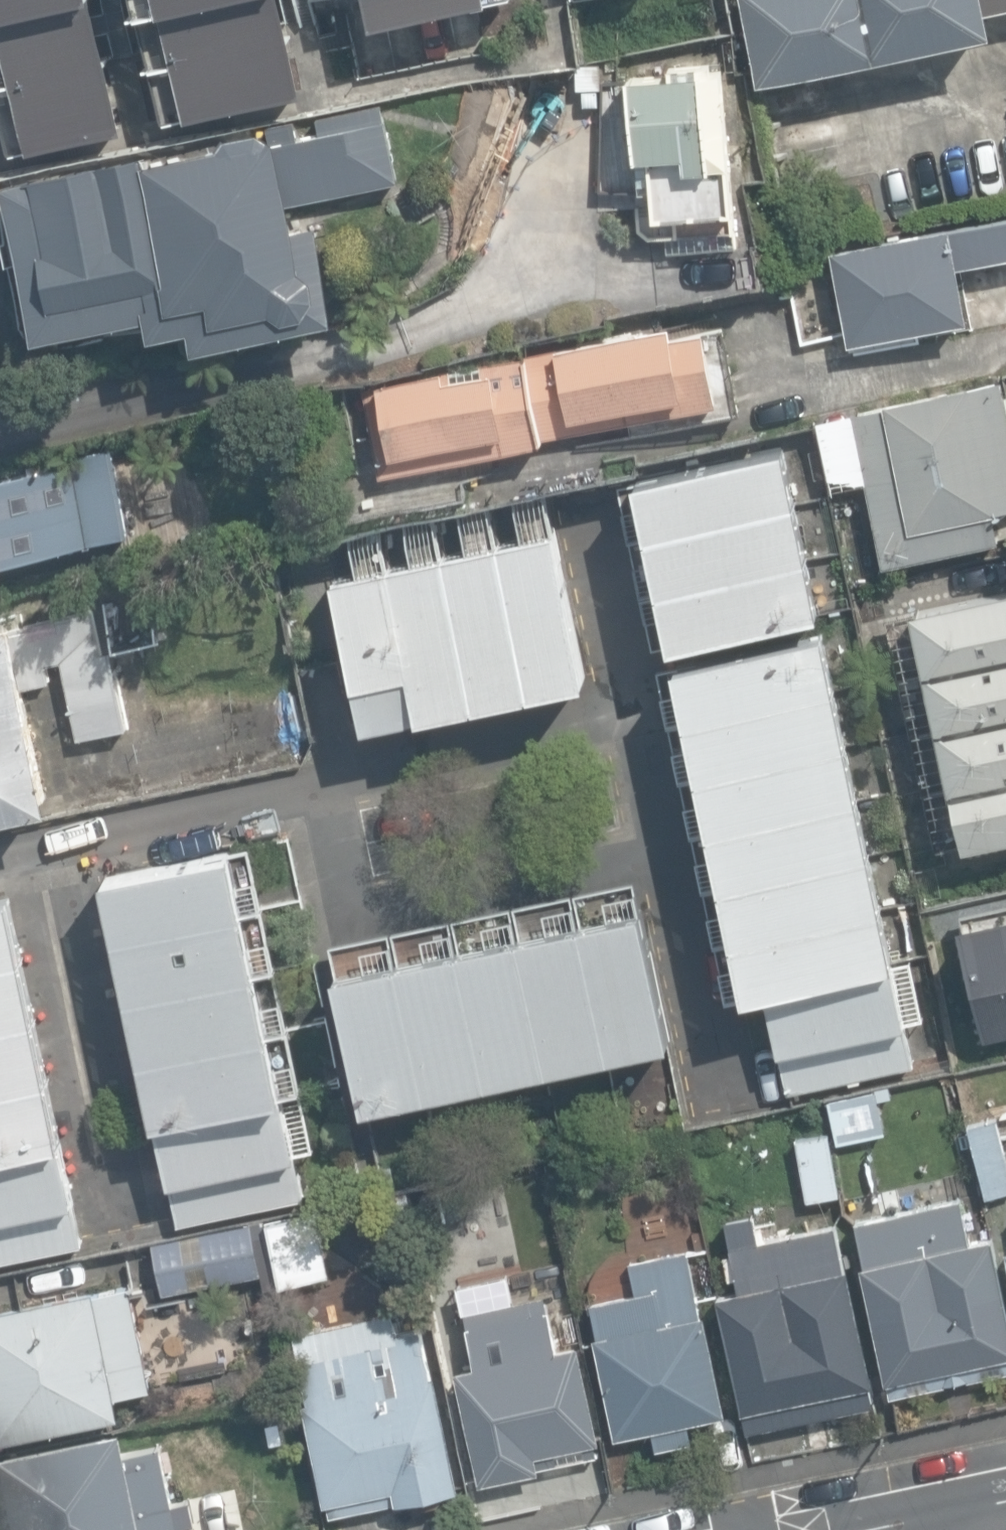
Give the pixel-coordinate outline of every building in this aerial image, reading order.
[(3,168),(132,141),(103,0),(0,0),(0,154),(3,168)] [(303,93),(284,0),(142,0),(167,121),(303,93)] [(477,0),(368,0),(373,23),(477,0)] [(990,32),(985,9),(1005,5),(1005,0),(740,0),(758,82),(990,32)] [(667,237),(668,251),(738,246),(725,67),(632,77),(636,159),(647,158),(650,238),(667,237)] [(193,328),(196,348),(337,321),(319,224),(295,229),(290,201),(400,180),(388,117),(385,118),(382,102),(318,115),(321,131),(299,135),(296,119),(268,125),(270,136),(260,130),(225,138),(218,148),(150,165),(148,152),(32,174),(33,177),(7,182),(37,337),(148,316),(151,335),(193,328)] [(969,323),(958,266),(1005,257),(1005,217),(831,251),(849,346),(969,323)] [(636,427),(741,412),(725,325),(705,331),(674,337),(672,329),(365,386),(381,475),(558,441),(636,427)] [(882,565),(996,540),(990,510),(1005,506),(1005,407),(999,376),(882,402),(814,417),(830,490),(865,483),(882,565)] [(823,614),(786,446),(645,476),(681,644),(823,614)] [(113,448),(70,458),(71,464),(0,479),(0,566),(8,564),(7,559),(131,533),(113,448)] [(365,725),(585,678),(553,530),(334,577),(365,725)] [(910,609),(962,849),(1005,839),(1005,588),(910,609)] [(113,648),(156,640),(148,596),(105,603),(113,648)] [(64,661),(79,736),(129,727),(114,650),(99,652),(91,613),(14,629),(23,670),(64,661)] [(51,802),(13,623),(0,626),(0,813),(51,802)] [(897,962),(826,630),(675,662),(748,1000),(759,998),(769,1045),(756,1048),(766,1094),(894,1066),(886,1030),(900,1026),(887,964),(897,962)] [(272,1094),(291,1090),(238,852),(106,881),(159,1119),(146,1122),(160,1188),(150,1190),(157,1223),(284,1194),(277,1162),(287,1160),(272,1094)] [(0,898),(0,1262),(61,1249),(51,1203),(64,1201),(52,1145),(62,1142),(8,896),(0,898)] [(335,974),(365,1107),(672,1039),(643,906),(335,974)] [(956,1072),(1005,1061),(1005,983),(988,987),(988,989),(987,990),(988,997),(943,1006),(956,1072)] [(837,1141),(879,1133),(871,1086),(829,1094),(837,1141)] [(989,1196),(1005,1192),(1005,1134),(1002,1117),(971,1124),(989,1196)] [(799,1139),(811,1199),(842,1193),(831,1133),(799,1139)] [(966,1196),(855,1219),(892,1396),(1005,1372),(1005,1294),(994,1234),(975,1238),(966,1196)] [(742,1407),(746,1428),(874,1402),(870,1383),(872,1382),(848,1266),(843,1266),(842,1261),(839,1243),(835,1224),(821,1226),(762,1238),(757,1212),(726,1218),(734,1261),(737,1274),(740,1288),(719,1292),(743,1407),(742,1407)] [(277,1272),(278,1279),(311,1273),(309,1261),(301,1219),(268,1225),(275,1261),(277,1272)] [(152,1243),(163,1292),(262,1271),(251,1222),(152,1243)] [(656,1445),(656,1447),(694,1439),(690,1420),(724,1412),(703,1313),(701,1313),(695,1286),(690,1261),(688,1249),(631,1261),(630,1261),(636,1289),(590,1299),(597,1333),(593,1334),(614,1435),(651,1427),(655,1446),(656,1445)] [(131,1282),(96,1289),(94,1290),(94,1289),(0,1308),(0,1439),(119,1414),(115,1393),(120,1392),(152,1386),(131,1282)] [(431,1301),(438,1334),(459,1331),(452,1297),(431,1301)] [(456,1369),(481,1482),(540,1469),(537,1456),(601,1442),(579,1342),(559,1346),(557,1335),(553,1336),(545,1301),(467,1318),(477,1364),(456,1369)] [(332,1500),(335,1511),(398,1498),(398,1499),(459,1486),(435,1371),(430,1372),(420,1325),(393,1331),(391,1321),(320,1336),(319,1333),(294,1338),(297,1352),(300,1351),(309,1396),(306,1397),(307,1398),(306,1398),(327,1501),(332,1500)] [(177,1525),(195,1522),(190,1500),(173,1503),(160,1442),(123,1450),(118,1429),(0,1453),(0,1463),(0,1529),(178,1529),(177,1525)]
